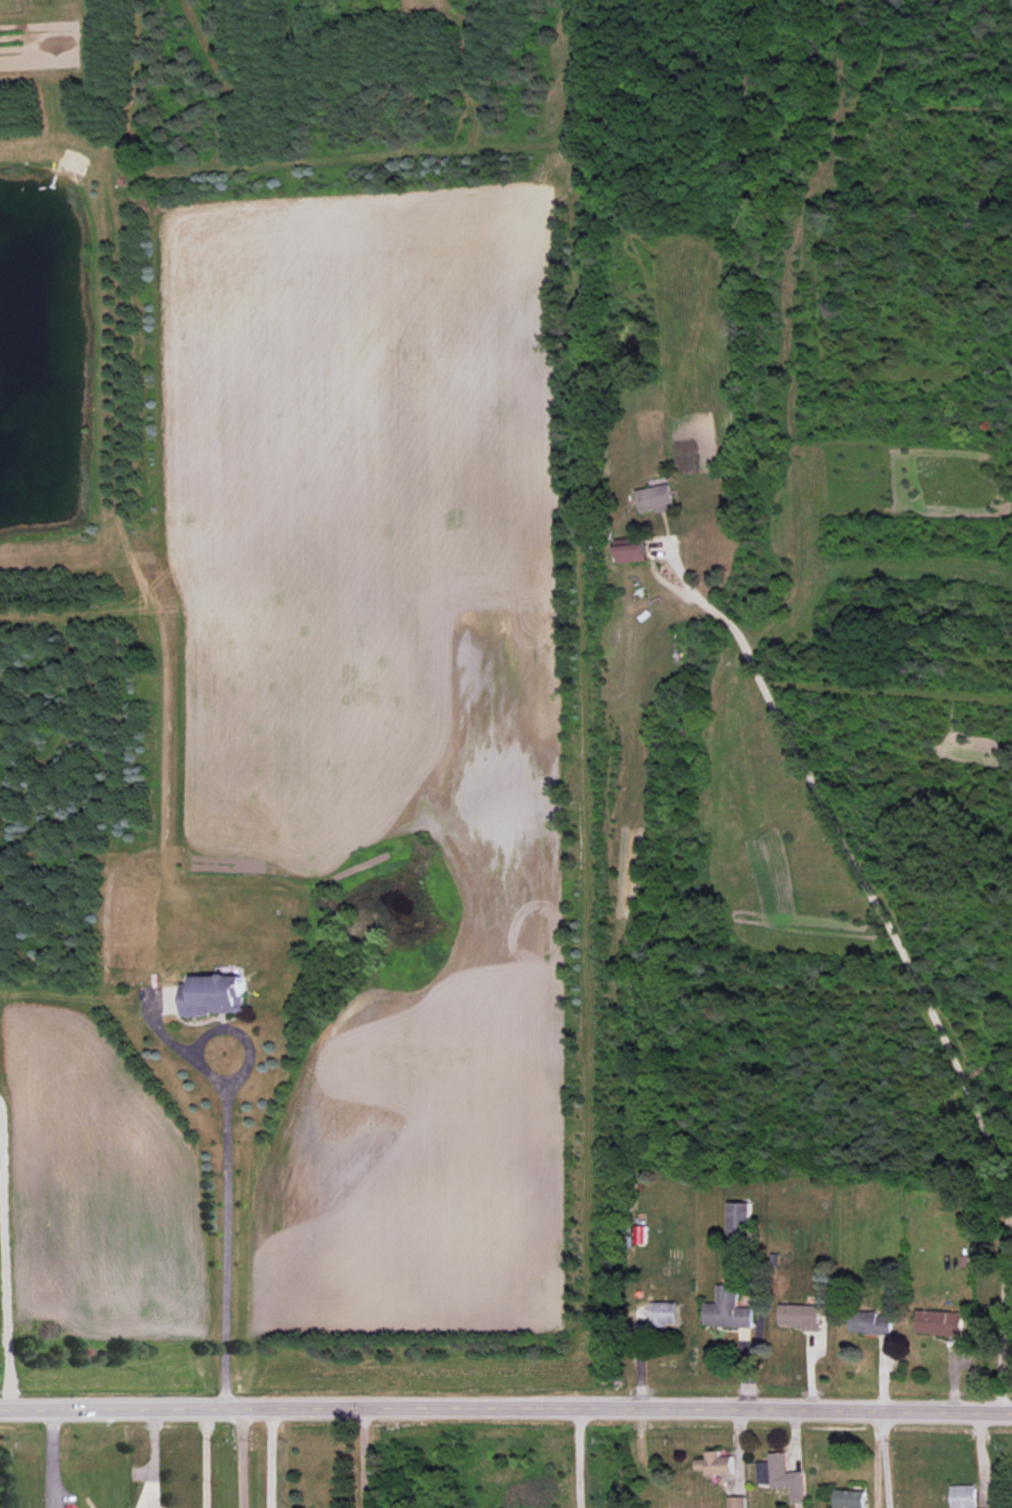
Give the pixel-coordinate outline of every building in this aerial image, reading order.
[(659,508),(660,512),(677,509),(671,483),(638,490),(643,512),(659,508)] [(617,545),(618,562),(648,561),(647,544),(617,545)] [(183,984),(183,1014),(245,1014),(245,975),(194,975),(194,984),(183,984)] [(751,1203),(729,1202),(728,1236),(750,1236),(751,1203)] [(752,1327),(752,1307),(738,1307),(738,1285),(717,1284),(717,1303),(705,1303),(704,1326),(752,1327)] [(678,1327),(678,1302),(654,1302),(653,1326),(678,1327)] [(779,1325),(802,1326),(802,1330),(819,1331),(820,1305),(780,1304),(779,1325)] [(964,1335),(964,1311),(916,1310),(916,1334),(964,1335)] [(850,1333),(892,1333),(892,1316),(877,1315),(877,1311),(850,1311),(850,1333)] [(733,1456),(720,1456),(720,1450),(706,1451),(707,1459),(696,1459),(696,1470),(707,1469),(708,1475),(733,1474),(733,1456)] [(803,1472),(786,1472),(786,1452),(770,1453),(771,1460),(757,1460),(757,1485),(771,1484),(771,1500),(804,1499),(803,1472)] [(968,1507),(976,1507),(975,1484),(951,1485),(952,1507),(954,1507),(959,1507),(968,1507)] [(866,1490),(835,1489),(835,1507),(865,1507),(866,1490)] [(728,1497),(729,1507),(746,1507),(746,1496),(728,1497)]
